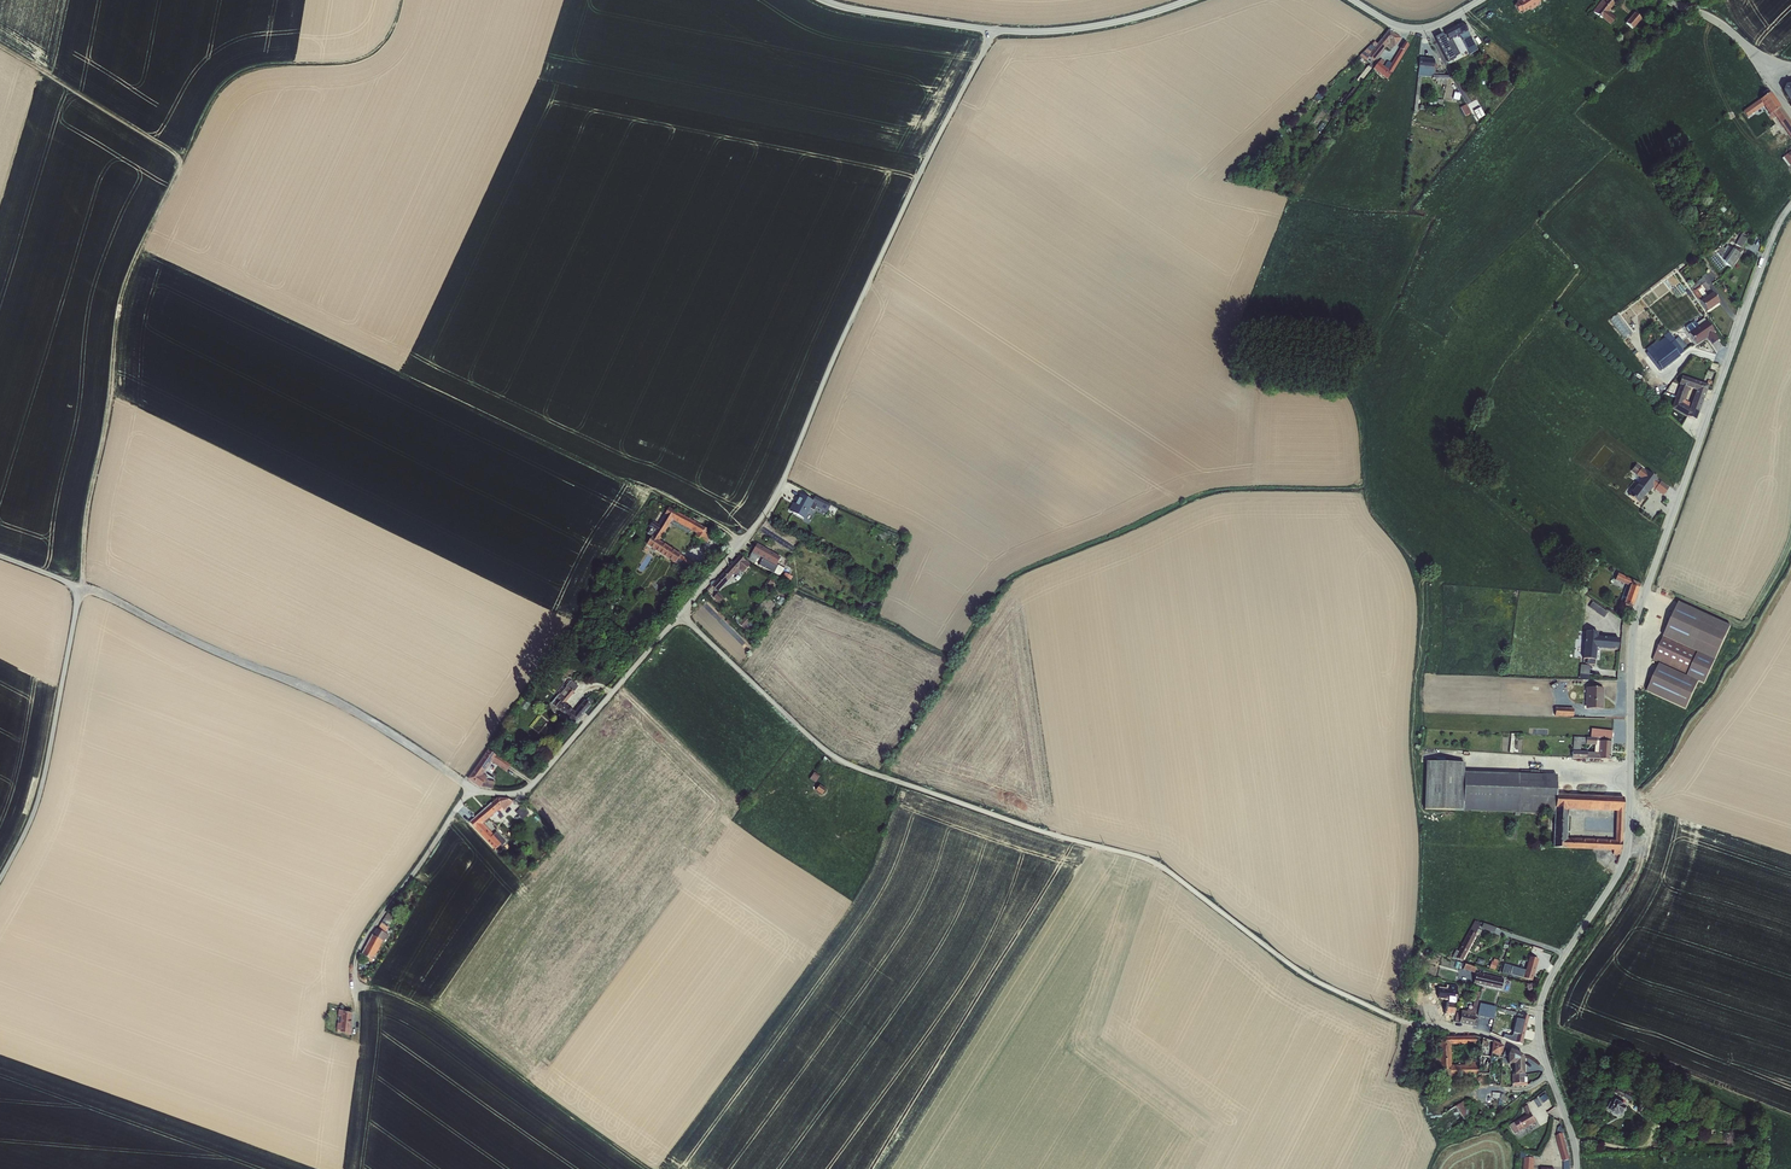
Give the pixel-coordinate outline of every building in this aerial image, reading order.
[(1593,10),(1610,25),(1617,18),(1609,11),(1616,3),(1612,0),(1602,0),(1593,10)] [(1626,23),(1633,29),(1642,18),(1635,12),(1626,23)] [(1465,22),(1444,29),(1448,39),(1461,35),(1465,46),(1470,44),(1468,37),(1470,37),(1465,22)] [(1391,28),(1377,42),(1375,40),(1360,55),(1370,64),(1388,46),(1391,49),(1401,39),(1391,28)] [(1444,32),(1431,37),(1442,63),(1455,58),(1454,56),(1459,54),(1453,38),(1447,40),(1444,32)] [(1388,79),(1410,45),(1404,41),(1391,62),(1382,57),(1374,69),(1388,79)] [(1372,65),(1374,66),(1382,57),(1379,55),(1372,65)] [(1435,58),(1420,57),(1415,112),(1418,112),(1421,75),(1434,76),(1435,58)] [(1357,79),(1360,82),(1371,69),(1368,67),(1357,79)] [(1469,103),(1472,110),(1476,108),(1475,106),(1480,104),(1477,99),(1469,103)] [(1465,116),(1471,112),(1466,104),(1460,107),(1465,116)] [(1481,107),(1474,111),(1478,119),(1486,115),(1481,107)] [(1743,247),(1747,238),(1740,235),(1736,244),(1743,247)] [(1743,251),(1734,245),(1723,261),(1732,267),(1743,251)] [(1693,290),(1707,311),(1720,302),(1706,282),(1693,290)] [(1626,338),(1634,332),(1618,313),(1611,319),(1626,338)] [(1707,320),(1699,325),(1695,320),(1685,327),(1697,344),(1707,337),(1712,344),(1720,339),(1707,320)] [(1687,346),(1680,335),(1675,339),(1670,331),(1646,348),(1661,369),(1685,352),(1683,349),(1687,346)] [(1671,410),(1697,419),(1710,383),(1682,374),(1679,384),(1680,385),(1671,410)] [(1628,495),(1641,503),(1651,486),(1654,489),(1660,479),(1636,464),(1631,471),(1639,477),(1628,495)] [(1663,495),(1669,487),(1661,480),(1655,489),(1663,495)] [(799,493),(790,512),(810,522),(817,509),(827,513),(831,504),(815,495),(813,500),(799,493)] [(690,558),(660,541),(672,519),(696,532),(694,536),(707,543),(713,531),(668,506),(664,513),(662,512),(657,522),(653,519),(650,525),(652,526),(648,533),(651,535),(645,545),(684,567),(690,558)] [(777,563),(781,555),(755,543),(748,560),(781,574),(784,567),(777,563)] [(711,584),(718,591),(735,573),(737,575),(741,570),(743,572),(751,564),(740,554),(711,584)] [(1583,579),(1590,580),(1592,567),(1585,566),(1583,579)] [(785,571),(782,577),(790,581),(793,576),(785,571)] [(1617,574),(1615,580),(1625,583),(1619,606),(1633,609),(1640,581),(1617,574)] [(718,591),(713,597),(720,603),(725,597),(718,591)] [(876,610),(878,603),(864,600),(862,607),(876,610)] [(1589,607),(1605,616),(1608,610),(1592,601),(1589,607)] [(747,619),(741,625),(750,632),(755,626),(747,619)] [(1619,637),(1598,636),(1598,631),(1585,630),(1583,657),(1587,658),(1587,664),(1595,664),(1596,648),(1618,649),(1619,637)] [(1580,678),(1590,679),(1590,664),(1580,664),(1580,678)] [(566,703),(579,685),(570,678),(552,704),(561,710),(559,713),(576,725),(593,700),(588,697),(585,701),(582,698),(574,709),(566,703)] [(1604,687),(1586,686),(1585,708),(1604,708),(1604,687)] [(1555,715),(1573,716),(1574,707),(1556,706),(1555,715)] [(541,732),(551,724),(545,716),(534,724),(541,732)] [(1573,757),(1611,759),(1611,741),(1596,740),(1596,736),(1613,737),(1613,729),(1591,728),(1591,736),(1574,736),(1573,757)] [(491,762),(504,769),(508,761),(486,748),(468,778),(481,786),(488,775),(484,773),(491,762)] [(1426,761),(1425,809),(1554,812),(1553,847),(1613,849),(1613,854),(1622,854),(1624,796),(1580,795),(1581,783),(1557,782),(1557,773),(1465,771),(1465,762),(1426,761)] [(810,778),(816,782),(821,775),(814,771),(810,778)] [(487,777),(486,782),(488,782),(488,786),(494,788),(496,779),(487,777)] [(820,783),(815,789),(822,794),(826,788),(820,783)] [(470,821),(495,850),(506,841),(496,830),(494,833),(484,822),(501,807),(503,809),(511,802),(502,793),(470,821)] [(516,811),(523,818),(529,812),(522,805),(516,811)] [(1453,956),(1463,960),(1482,922),(1475,919),(1460,950),(1457,949),(1453,956)] [(377,937),(372,934),(362,955),(374,961),(387,933),(386,933),(390,925),(382,921),(378,929),(380,930),(377,937)] [(1495,933),(1496,925),(1483,922),(1482,930),(1495,933)] [(1502,972),(1533,979),(1539,957),(1529,955),(1526,969),(1512,965),(1504,963),(1502,972)] [(1490,967),(1496,969),(1499,959),(1493,958),(1490,967)] [(1465,962),(1463,968),(1475,972),(1477,967),(1465,962)] [(1474,984),(1502,988),(1503,976),(1475,972),(1474,984)] [(1474,1025),(1480,992),(1476,991),(1473,1010),(1462,1008),(1459,1022),(1474,1025)] [(1446,1001),(1445,1014),(1455,1014),(1455,1001),(1446,1001)] [(328,1021),(328,1026),(340,1030),(352,1035),(353,1032),(350,1031),(351,1014),(342,1010),(341,1028),(333,1025),(334,1023),(331,1022),(328,1021)] [(1517,1013),(1513,1032),(1521,1033),(1519,1042),(1524,1043),(1529,1015),(1517,1013)] [(1513,1032),(1511,1040),(1518,1042),(1520,1034),(1513,1032)] [(1452,1064),(1451,1044),(1477,1043),(1477,1035),(1440,1036),(1441,1075),(1490,1074),(1490,1055),(1480,1055),(1480,1060),(1470,1060),(1470,1064),(1452,1064)] [(1490,1053),(1501,1055),(1503,1043),(1493,1041),(1490,1053)] [(1501,1056),(1506,1057),(1509,1048),(1503,1046),(1501,1056)] [(1510,1085),(1528,1085),(1528,1076),(1524,1076),(1524,1051),(1510,1051),(1510,1085)] [(1619,1117),(1628,1102),(1617,1095),(1608,1111),(1619,1117)] [(1463,1116),(1470,1113),(1464,1101),(1445,1111),(1453,1127),(1465,1121),(1463,1116)] [(1530,1113),(1510,1124),(1516,1133),(1537,1121),(1528,1105),(1526,1106),(1530,1113)] [(1564,1168),(1572,1168),(1565,1132),(1557,1134),(1564,1168)] [(1524,1168),(1534,1168),(1535,1157),(1524,1156),(1524,1168)]
